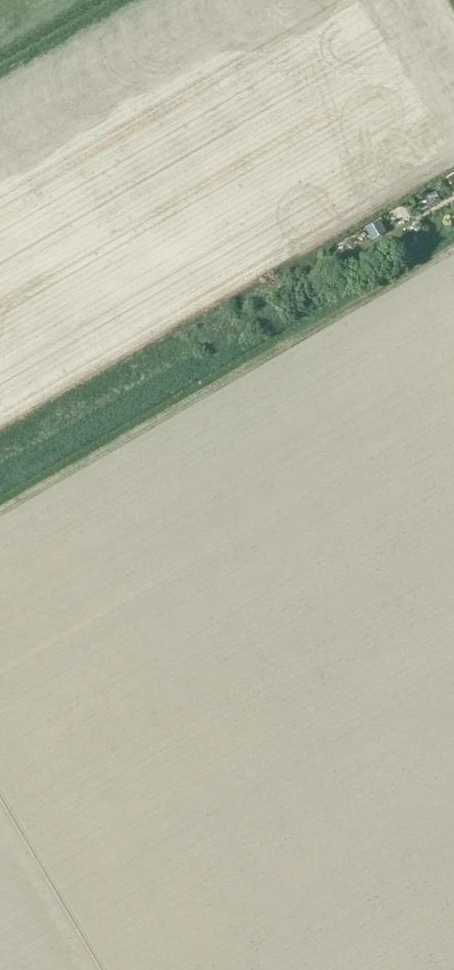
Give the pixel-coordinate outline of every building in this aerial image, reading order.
[(379,220),(365,228),(371,239),(385,231),(379,220)]
